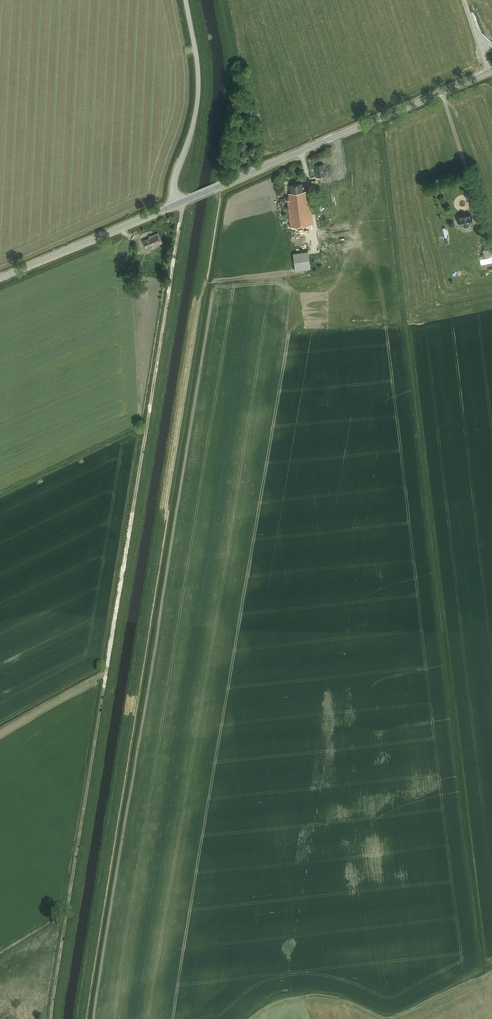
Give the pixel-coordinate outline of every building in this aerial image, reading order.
[(323,163),(313,166),(317,179),(327,176),(323,163)] [(304,181),(286,184),(293,227),(310,225),(304,181)] [(458,226),(463,225),(463,226),(468,225),(468,224),(473,223),(471,213),(466,214),(466,213),(461,214),(461,215),(457,216),(458,226)] [(158,232),(140,239),(144,249),(162,242),(158,232)] [(478,250),(480,261),(491,258),(491,247),(478,250)] [(308,250),(293,252),(296,270),(311,268),(308,250)]
